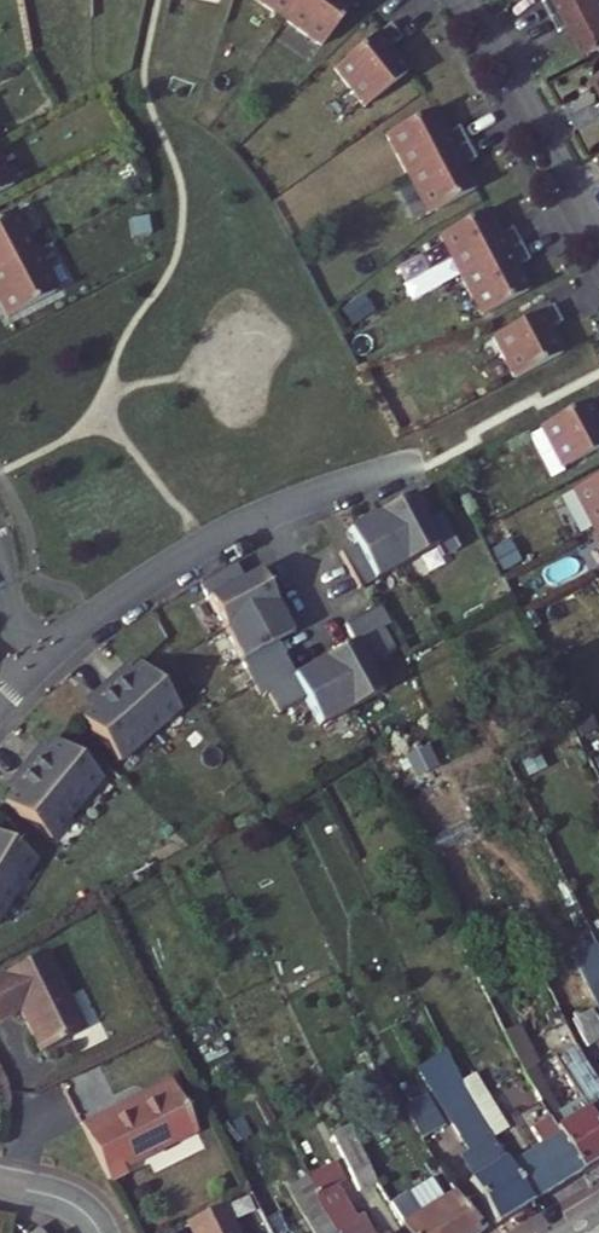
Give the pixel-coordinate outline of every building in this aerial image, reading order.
[(284,21),(299,0),(255,0),(284,21)] [(284,21),(321,46),(351,3),(348,0),(299,0),(284,21)] [(542,1),(550,18),(583,0),(544,0),(542,1)] [(550,18),(559,34),(570,27),(583,51),(598,43),(598,0),(583,0),(550,18)] [(335,69),(366,107),(408,74),(389,50),(398,42),(387,27),(335,69)] [(385,136),(406,176),(465,145),(457,129),(445,135),(433,112),(385,136)] [(465,145),(406,176),(427,216),(474,191),(462,167),(474,161),(465,145)] [(0,161),(0,193),(13,185),(0,161)] [(35,252),(14,212),(0,220),(0,271),(35,252)] [(439,237),(460,277),(519,246),(510,230),(499,236),(486,212),(439,237)] [(519,246),(460,277),(481,317),(528,292),(516,268),(527,262),(519,246)] [(57,292),(35,252),(0,271),(0,303),(8,318),(57,292)] [(491,336),(514,380),(561,355),(547,328),(558,322),(549,305),(491,336)] [(538,429),(561,471),(598,450),(598,429),(585,404),(538,429)] [(572,494),(593,532),(598,529),(598,480),(572,494)] [(411,494),(379,511),(407,561),(437,544),(444,558),(461,548),(441,511),(425,520),(411,494)] [(407,561),(379,511),(347,528),(356,543),(340,552),(359,587),(407,561)] [(227,631),(277,605),(259,572),(244,581),(236,565),(201,585),(227,631)] [(254,679),(288,661),(279,644),(294,635),(277,605),(227,631),(254,679)] [(380,607),(346,626),(356,643),(327,660),(355,710),(386,693),(371,667),(397,652),(385,630),(391,626),(380,607)] [(323,729),(355,710),(327,660),(297,676),(288,661),(254,679),(263,698),(269,694),(281,716),(307,702),(323,729)] [(122,675),(108,686),(150,733),(180,706),(144,666),(127,681),(122,675)] [(100,705),(84,720),(120,760),(150,733),(108,686),(95,699),(100,705)] [(40,754),(28,768),(77,808),(102,777),(60,743),(46,760),(40,754)] [(23,788),(9,806),(51,839),(77,808),(28,768),(17,783),(23,788)] [(17,894),(37,859),(0,837),(0,884),(17,894)] [(17,894),(0,884),(0,921),(17,894)] [(594,935),(598,933),(598,911),(586,917),(594,935)] [(49,949),(0,975),(0,1020),(21,1010),(46,1058),(94,1033),(49,949)] [(598,1038),(598,1028),(593,1011),(572,1018),(582,1045),(598,1038)] [(563,1027),(547,1032),(555,1055),(571,1049),(563,1027)] [(446,1059),(420,1072),(462,1160),(456,1163),(467,1184),(462,1187),(484,1232),(492,1232),(525,1215),(500,1173),(446,1059)] [(198,1125),(172,1074),(131,1095),(135,1101),(88,1126),(114,1177),(130,1168),(127,1161),(198,1125)] [(441,1136),(425,1102),(405,1112),(421,1146),(441,1136)] [(555,1131),(561,1141),(586,1182),(598,1175),(598,1108),(555,1131)] [(370,1185),(345,1127),(328,1136),(351,1183),(351,1188),(358,1191),(370,1185)] [(586,1182),(561,1141),(500,1173),(525,1215),(586,1182)] [(360,1208),(353,1212),(339,1185),(342,1177),(333,1161),(304,1174),(319,1205),(333,1232),(373,1232),(360,1208)] [(447,1202),(392,1230),(394,1232),(469,1232),(447,1202)] [(319,1205),(287,1222),(292,1232),(333,1232),(319,1205)] [(216,1209),(191,1223),(196,1232),(228,1232),(216,1209)]
